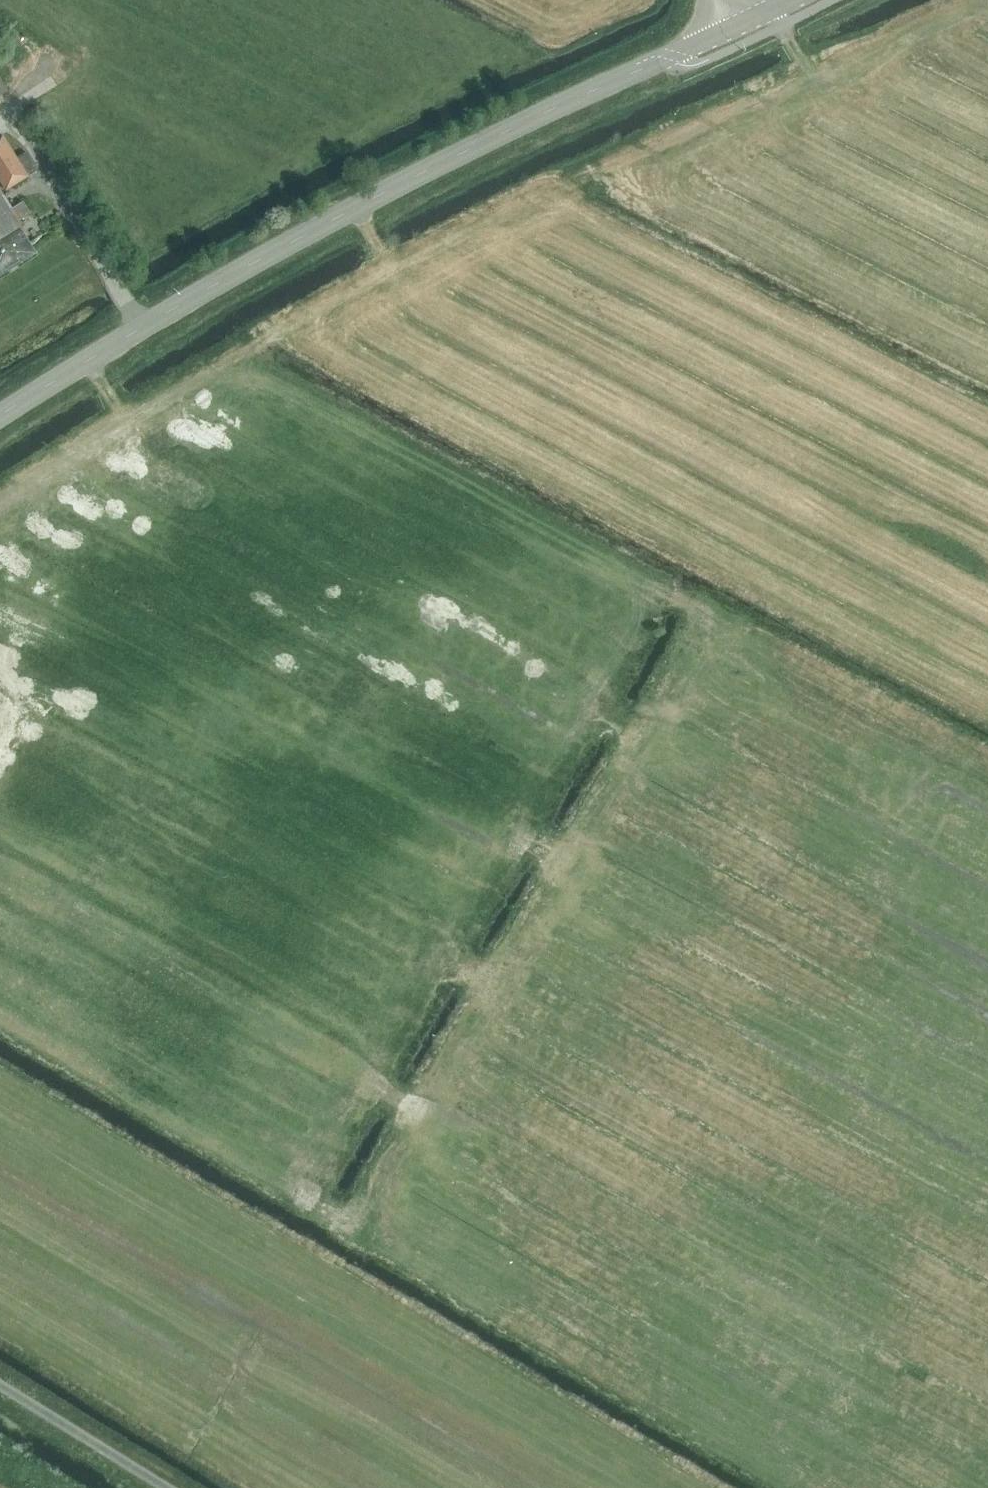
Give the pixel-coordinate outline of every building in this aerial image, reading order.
[(32,120),(38,116),(34,109),(28,112),(32,120)] [(16,160),(2,137),(0,139),(0,179),(7,190),(27,178),(38,171),(27,153),(16,160)] [(35,254),(20,229),(23,227),(20,221),(31,215),(24,204),(14,211),(0,187),(0,275),(35,254)]
